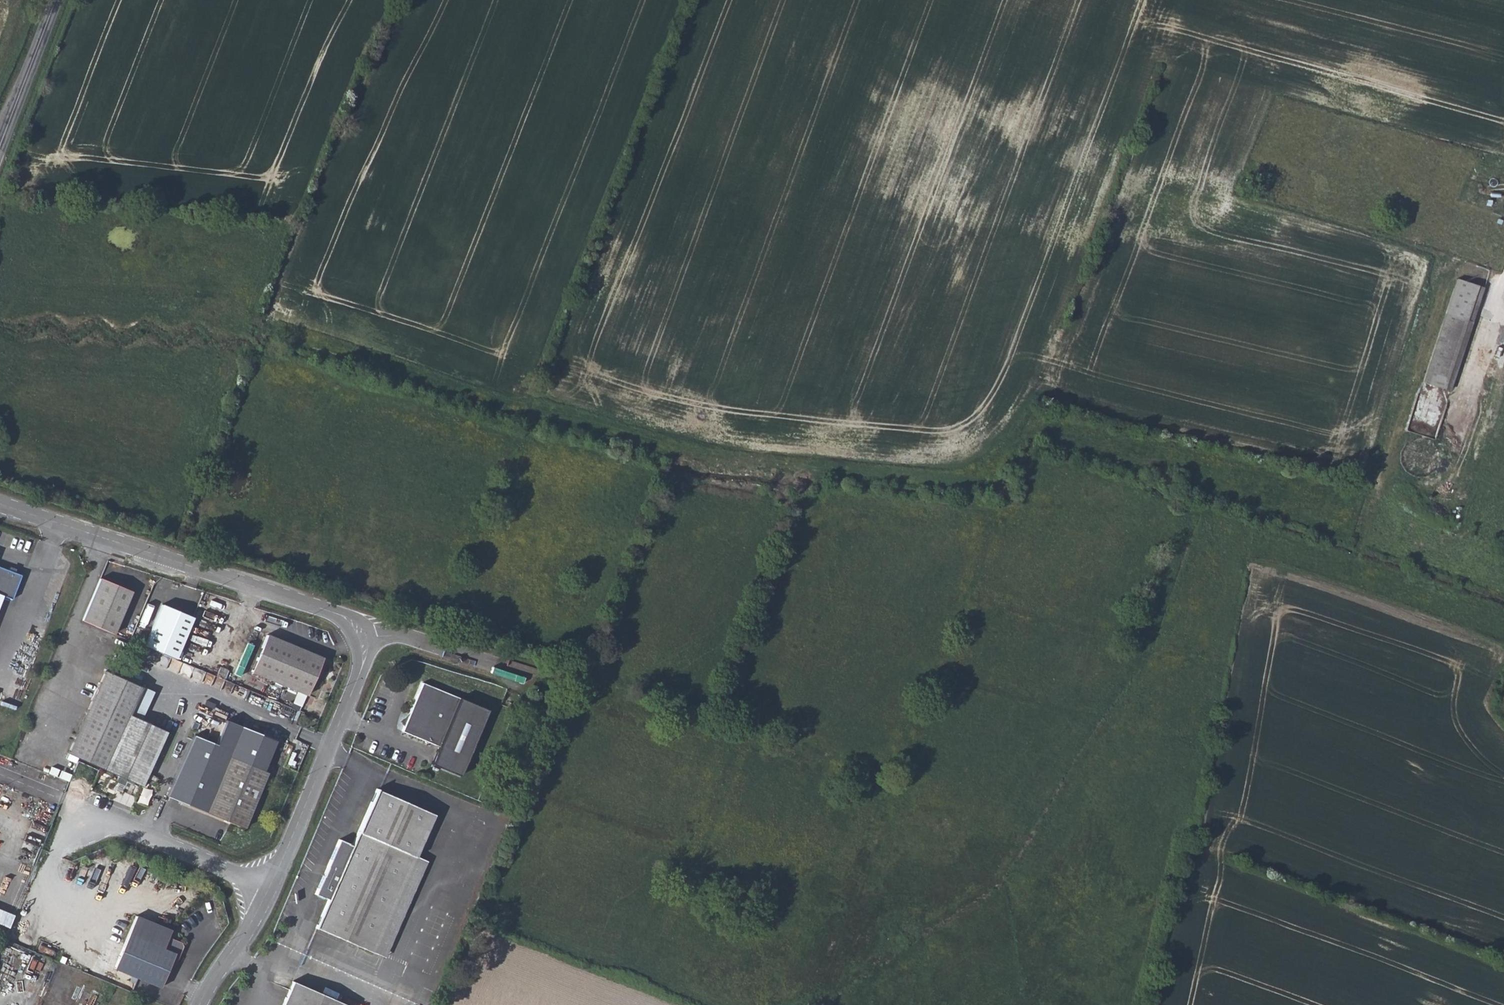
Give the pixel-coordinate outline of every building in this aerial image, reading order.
[(1457,277),(1451,295),(1425,381),(1452,389),(1477,306),(1483,286),(1457,277)] [(12,599),(21,575),(0,567),(0,595),(12,599)] [(100,578),(82,621),(114,634),(131,591),(100,578)] [(193,617),(162,604),(144,646),(150,649),(175,660),(193,617)] [(322,658),(266,634),(251,672),(307,695),(322,658)] [(146,658),(150,649),(144,646),(140,655),(146,658)] [(69,754),(106,770),(142,786),(167,731),(130,715),(142,687),(106,671),(69,754)] [(412,717),(404,725),(401,731),(438,746),(431,764),(460,776),(487,710),(421,682),(408,714),(412,717)] [(400,722),(404,725),(412,717),(408,714),(400,722)] [(229,756),(263,770),(276,740),(226,720),(216,744),(194,735),(166,796),(206,812),(229,756)] [(244,828),(267,772),(263,770),(229,756),(206,812),(244,828)] [(373,952),(415,856),(433,814),(376,789),(351,845),(348,844),(348,843),(339,839),(327,867),(323,875),(315,894),(324,898),(324,897),(328,899),(316,928),(373,953),(373,952)] [(415,856),(373,952),(385,957),(427,861),(415,856)] [(8,928),(13,916),(0,910),(0,924),(8,928)] [(135,915),(128,934),(163,949),(168,937),(171,930),(135,915)] [(163,949),(128,934),(113,968),(160,988),(170,965),(172,966),(175,964),(183,946),(181,942),(168,937),(163,949)] [(292,981),(282,1004),(347,1004),(292,981)] [(102,995),(93,990),(91,995),(87,993),(81,1004),(98,1004),(102,995)]
